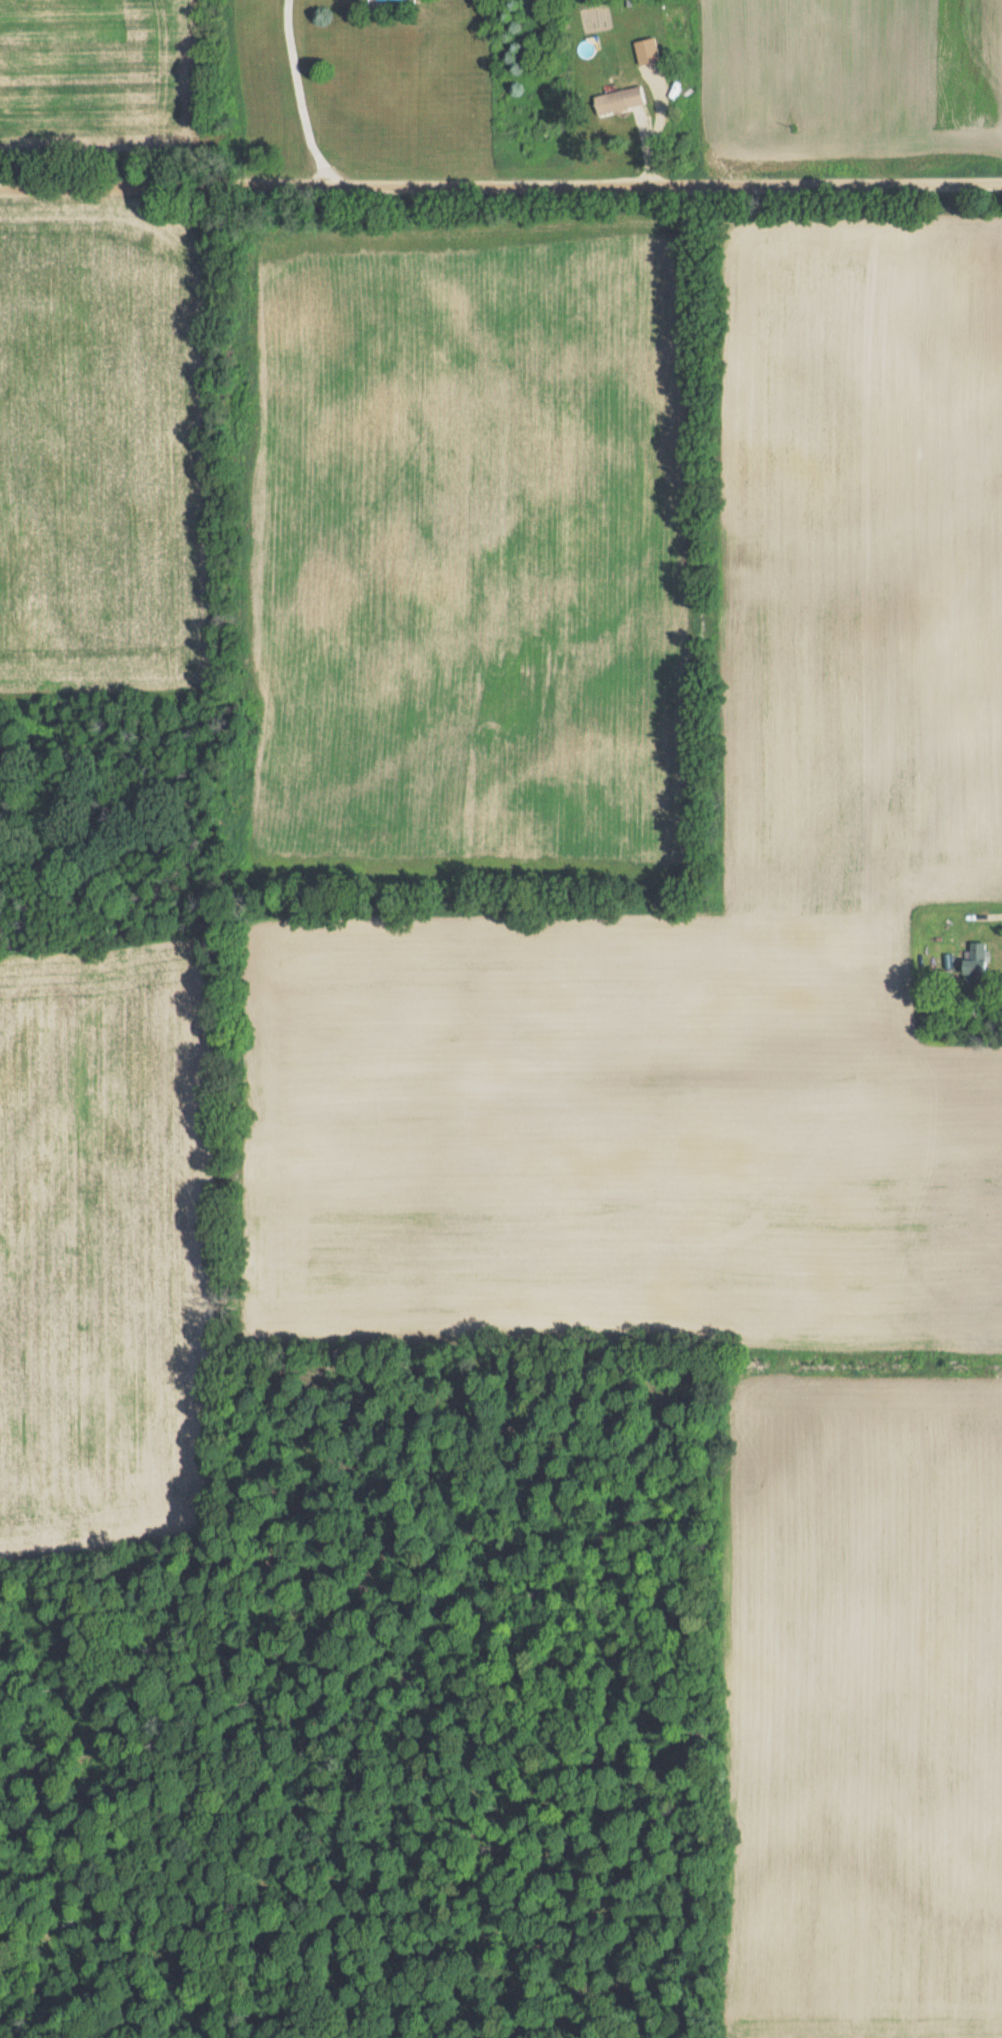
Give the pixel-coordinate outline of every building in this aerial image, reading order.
[(597,116),(643,106),(638,86),(592,97),(597,116)] [(986,974),(986,941),(969,941),(969,950),(962,950),(962,974),(986,974)]
